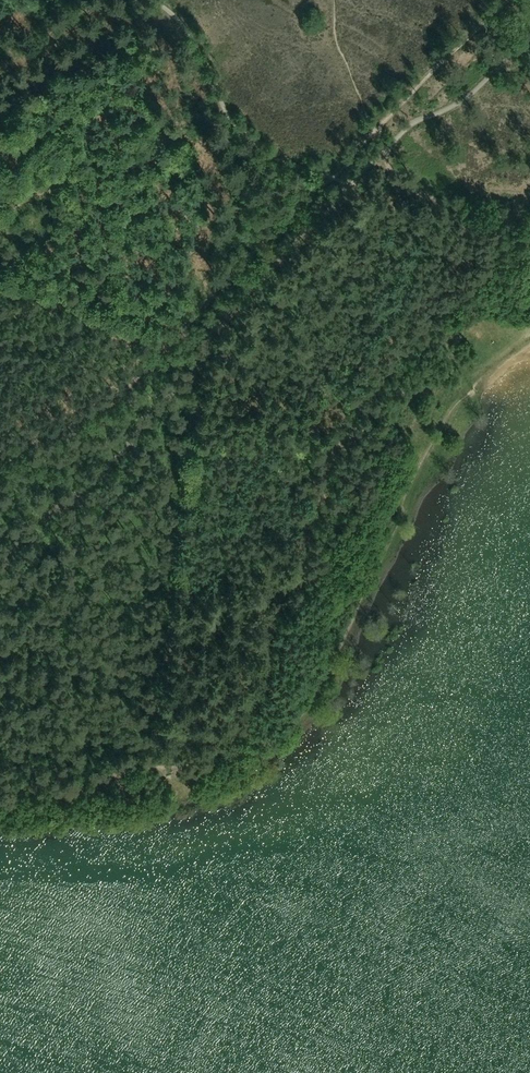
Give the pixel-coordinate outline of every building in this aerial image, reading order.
[(472,324),(483,331),(486,325),(475,319),(472,324)]
